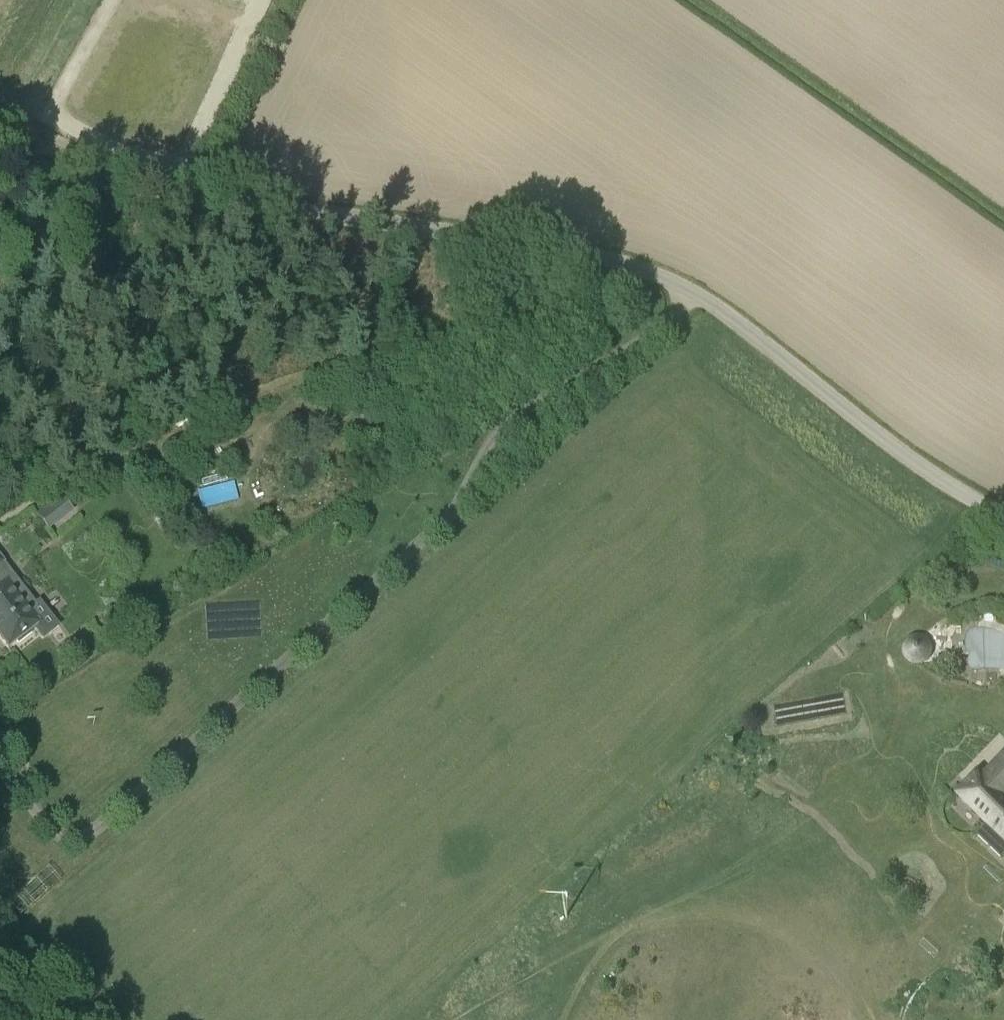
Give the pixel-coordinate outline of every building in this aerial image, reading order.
[(48,530),(73,511),(62,496),(37,515),(48,530)] [(37,624),(26,610),(33,604),(13,578),(0,588),(0,635),(8,646),(37,624)] [(901,650),(901,651),(901,652),(901,653),(902,654),(902,655),(902,656),(902,657),(903,657),(903,658),(903,659),(904,660),(905,661),(906,662),(907,663),(908,664),(909,664),(909,665),(910,665),(911,665),(911,666),(912,666),(913,666),(914,666),(915,666),(915,667),(916,667),(917,667),(918,667),(919,666),(920,666),(921,666),(922,666),(923,665),(924,665),(925,664),(926,664),(926,663),(927,663),(927,662),(928,662),(928,661),(929,661),(929,660),(930,660),(930,659),(930,658),(931,658),(931,657),(931,656),(932,655),(932,654),(932,653),(932,652),(932,651),(932,650),(932,649),(932,648),(932,647),(931,646),(931,645),(931,644),(930,644),(930,643),(929,642),(929,641),(928,641),(928,640),(927,640),(926,639),(925,638),(924,638),(923,637),(922,637),(922,636),(921,636),(920,636),(919,636),(918,636),(917,636),(916,636),(915,636),(914,636),(913,636),(912,636),(911,637),(910,637),(909,638),(908,638),(908,639),(907,639),(907,640),(906,640),(905,641),(905,642),(904,642),(904,643),(903,643),(903,644),(903,645),(902,646),(902,647),(902,648),(901,649),(901,650)] [(1003,791),(1003,758),(983,779),(978,774),(959,794),(989,823),(987,825),(1003,842),(1003,806),(997,799),(1003,791)]
